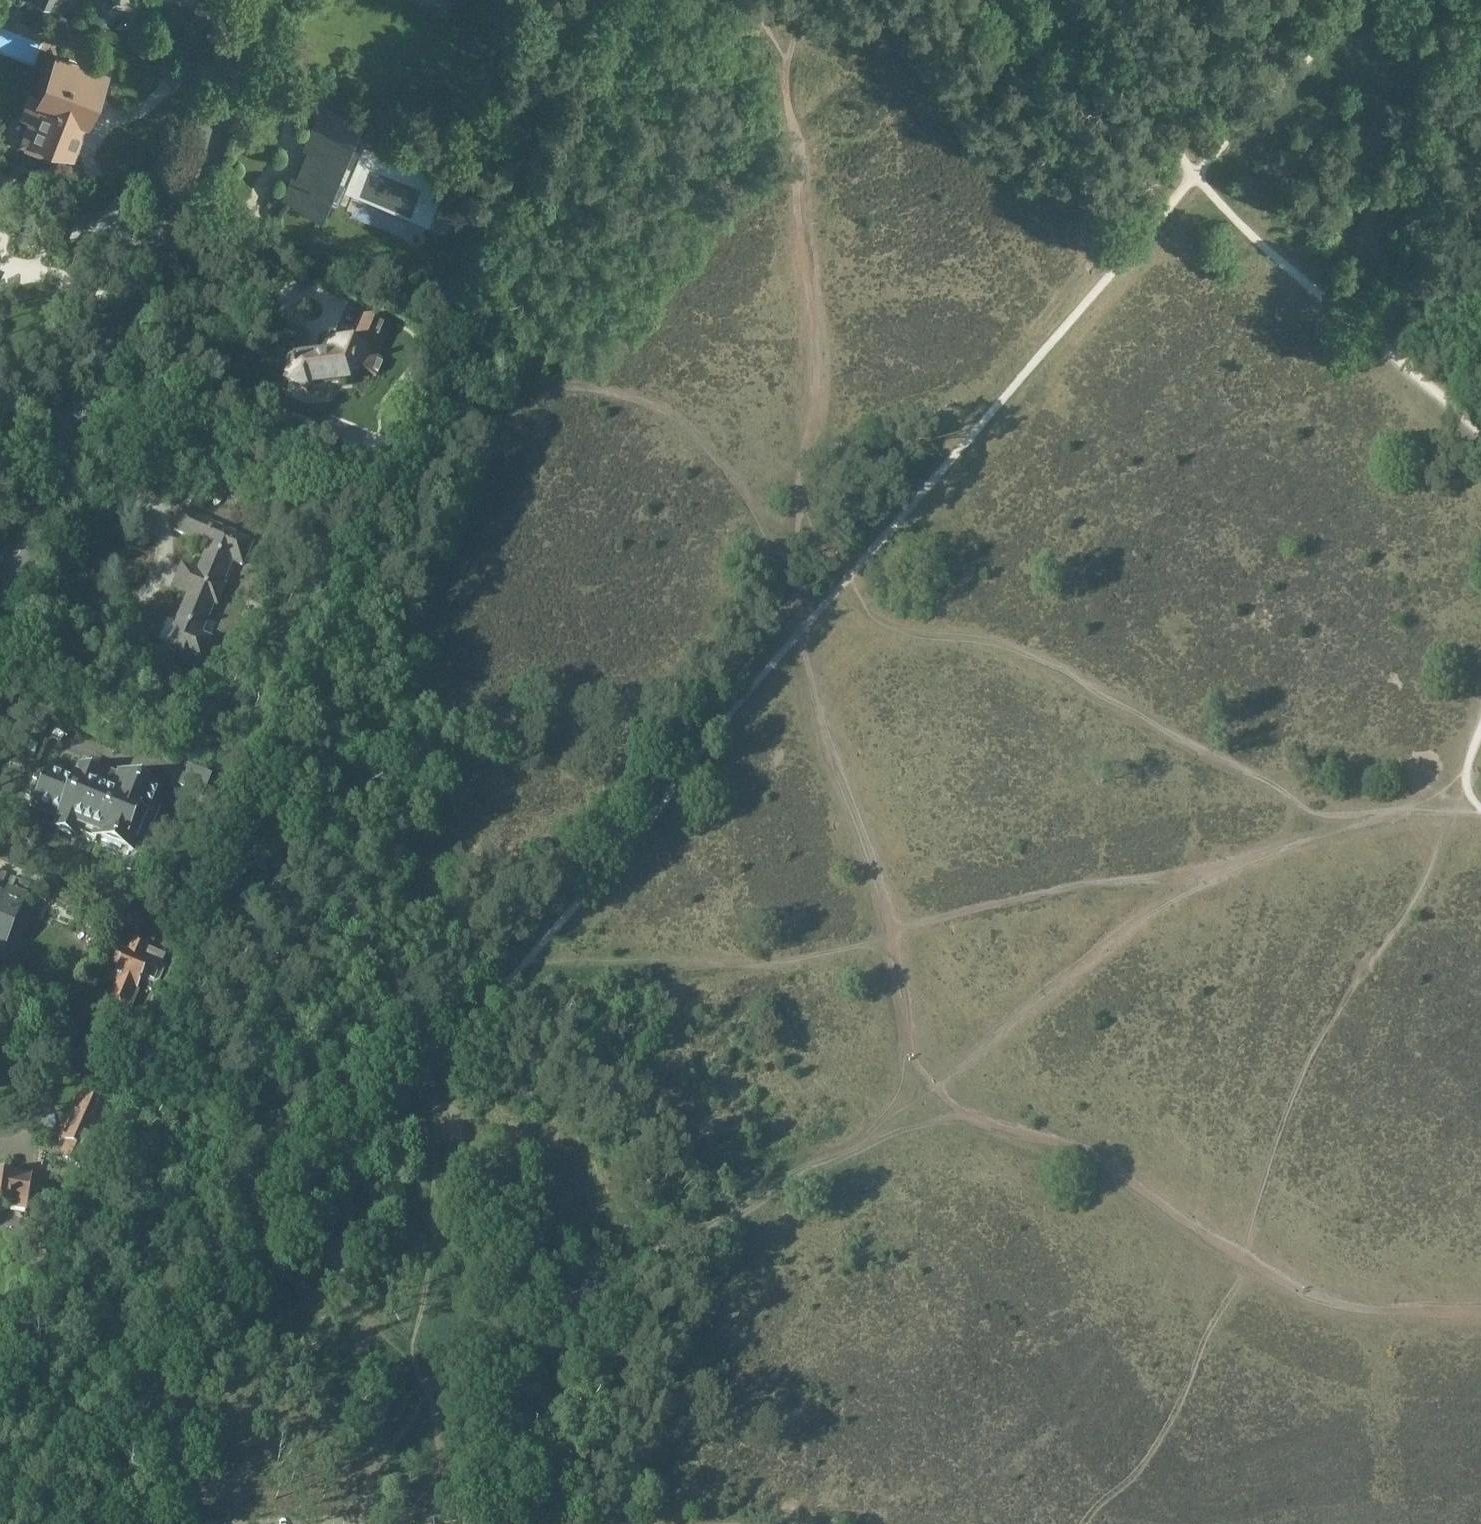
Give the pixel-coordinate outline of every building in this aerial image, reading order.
[(64,41),(79,47),(85,35),(69,28),(64,41)] [(70,57),(65,58),(59,56),(44,95),(38,111),(41,113),(29,144),(54,153),(55,151),(63,154),(65,150),(71,152),(74,143),(80,128),(86,113),(95,90),(99,88),(102,81),(100,77),(102,73),(78,63),(77,60),(70,57)] [(357,146),(367,121),(328,105),(290,196),(331,214),(346,180),(415,208),(419,199),(425,202),(429,190),(424,187),(429,176),(357,146)] [(333,339),(326,354),(289,359),(290,368),(284,383),(308,393),(311,387),(346,383),(344,371),(348,371),(350,366),(376,378),(384,361),(370,355),(375,344),(382,347),(390,326),(366,316),(353,347),(333,339)] [(188,597),(166,650),(176,654),(173,660),(187,666),(190,659),(202,664),(211,642),(200,638),(213,606),(217,608),(224,590),(220,588),(231,562),(242,567),(251,545),(208,528),(210,523),(182,511),(173,533),(209,548),(198,575),(188,571),(179,593),(188,597)] [(212,776),(187,766),(178,787),(203,798),(212,776)] [(114,797),(77,781),(73,790),(51,781),(43,791),(41,804),(63,813),(56,830),(74,838),(75,836),(94,844),(98,836),(119,845),(120,843),(125,841),(128,834),(126,829),(136,806),(148,811),(155,794),(131,784),(123,803),(113,799),(114,797)] [(23,929),(32,905),(17,899),(14,908),(0,902),(0,920),(23,929)] [(160,969),(164,959),(151,954),(155,944),(140,938),(131,961),(124,958),(119,971),(120,971),(116,983),(119,984),(108,1011),(125,1017),(135,991),(137,992),(141,983),(157,989),(165,971),(160,969)] [(107,1109),(80,1097),(58,1144),(66,1147),(59,1162),(79,1171),(107,1109)] [(13,1175),(13,1178),(0,1176),(0,1212),(1,1212),(3,1212),(4,1211),(5,1209),(10,1210),(10,1207),(27,1210),(32,1177),(13,1175)]
